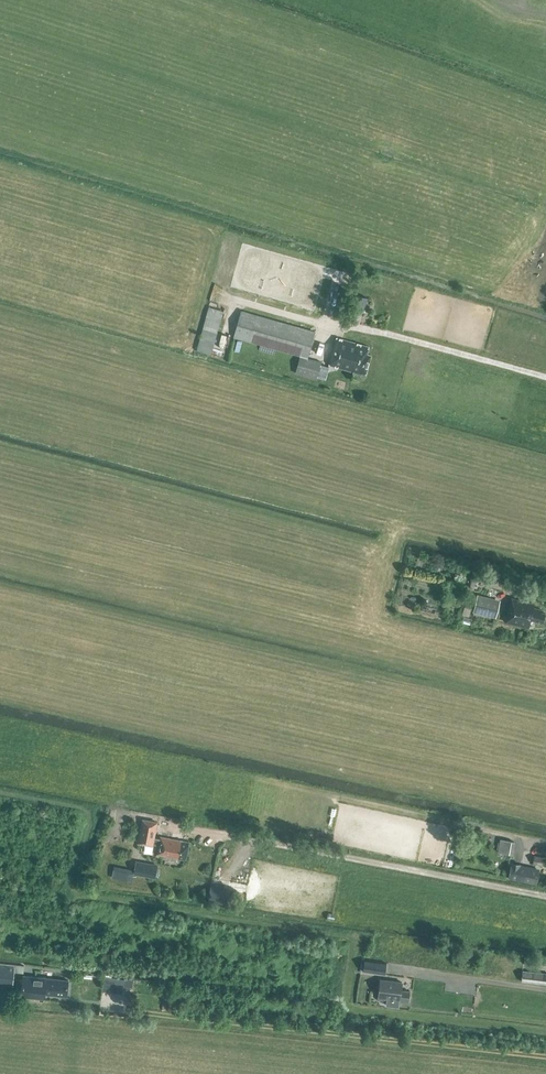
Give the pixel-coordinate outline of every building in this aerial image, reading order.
[(364,311),(368,298),(356,294),(353,308),(364,311)] [(211,354),(223,310),(209,306),(197,350),(211,354)] [(234,337),(300,356),(307,358),(314,332),(241,311),(234,337)] [(365,374),(366,372),(370,355),(366,354),(368,347),(336,338),(329,364),(353,371),(352,374),(351,380),(359,382),(361,373),(365,374)] [(307,358),(300,356),(295,374),(317,380),(318,375),(324,376),(328,364),(322,362),(307,358)] [(505,577),(484,572),(480,584),(502,589),(505,577)] [(500,600),(477,594),(472,612),(495,618),(500,600)] [(533,607),(534,603),(512,598),(510,605),(510,604),(505,622),(528,627),(530,619),(542,622),(544,613),(541,612),(541,609),(533,607)] [(160,839),(154,838),(157,822),(142,819),(137,844),(153,847),(153,845),(159,846),(157,854),(185,860),(189,842),(160,837),(160,839)] [(534,856),(533,863),(545,866),(545,858),(534,856)] [(157,870),(158,866),(135,861),(133,874),(155,879),(155,877),(159,877),(161,871),(157,870)] [(536,884),(539,871),(510,866),(508,879),(536,884)] [(227,905),(230,889),(210,886),(208,902),(227,905)] [(536,958),(524,957),(523,964),(540,966),(541,958),(536,957),(536,958)] [(386,963),(364,960),(362,971),(384,974),(386,963)] [(15,968),(0,967),(0,985),(13,986),(15,968)] [(522,970),(521,981),(545,984),(545,973),(522,970)] [(66,993),(67,984),(54,983),(55,979),(23,975),(21,994),(44,996),(44,993),(63,995),(63,992),(66,993)] [(132,988),(133,979),(124,978),(122,986),(132,988)] [(401,990),(402,982),(380,979),(377,999),(408,1003),(409,991),(401,990)]
